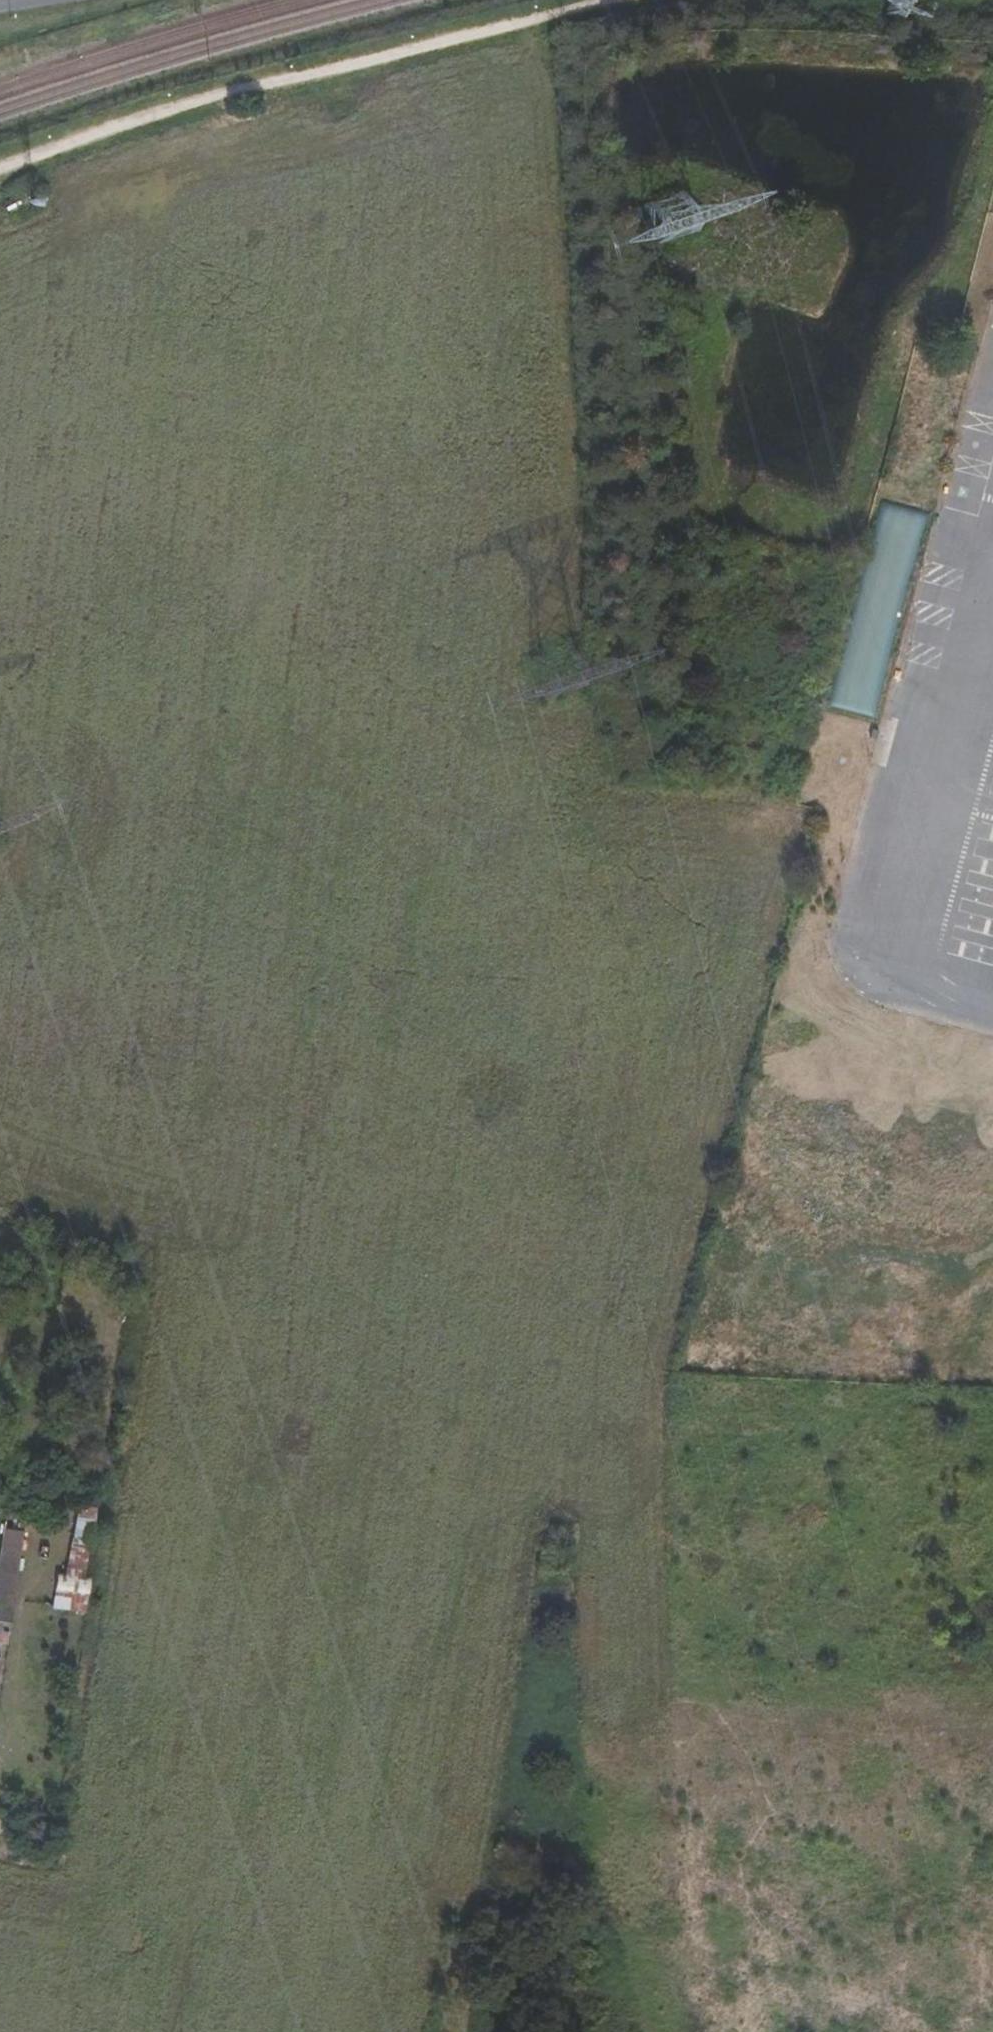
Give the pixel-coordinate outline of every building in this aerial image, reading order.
[(808,262),(798,258),(796,258),(789,271),(801,276),(808,262)] [(951,315),(938,310),(931,324),(943,329),(951,315)] [(97,1507),(78,1504),(74,1523),(93,1527),(97,1507)] [(12,1609),(0,1607),(0,1636),(8,1637),(12,1609)]
